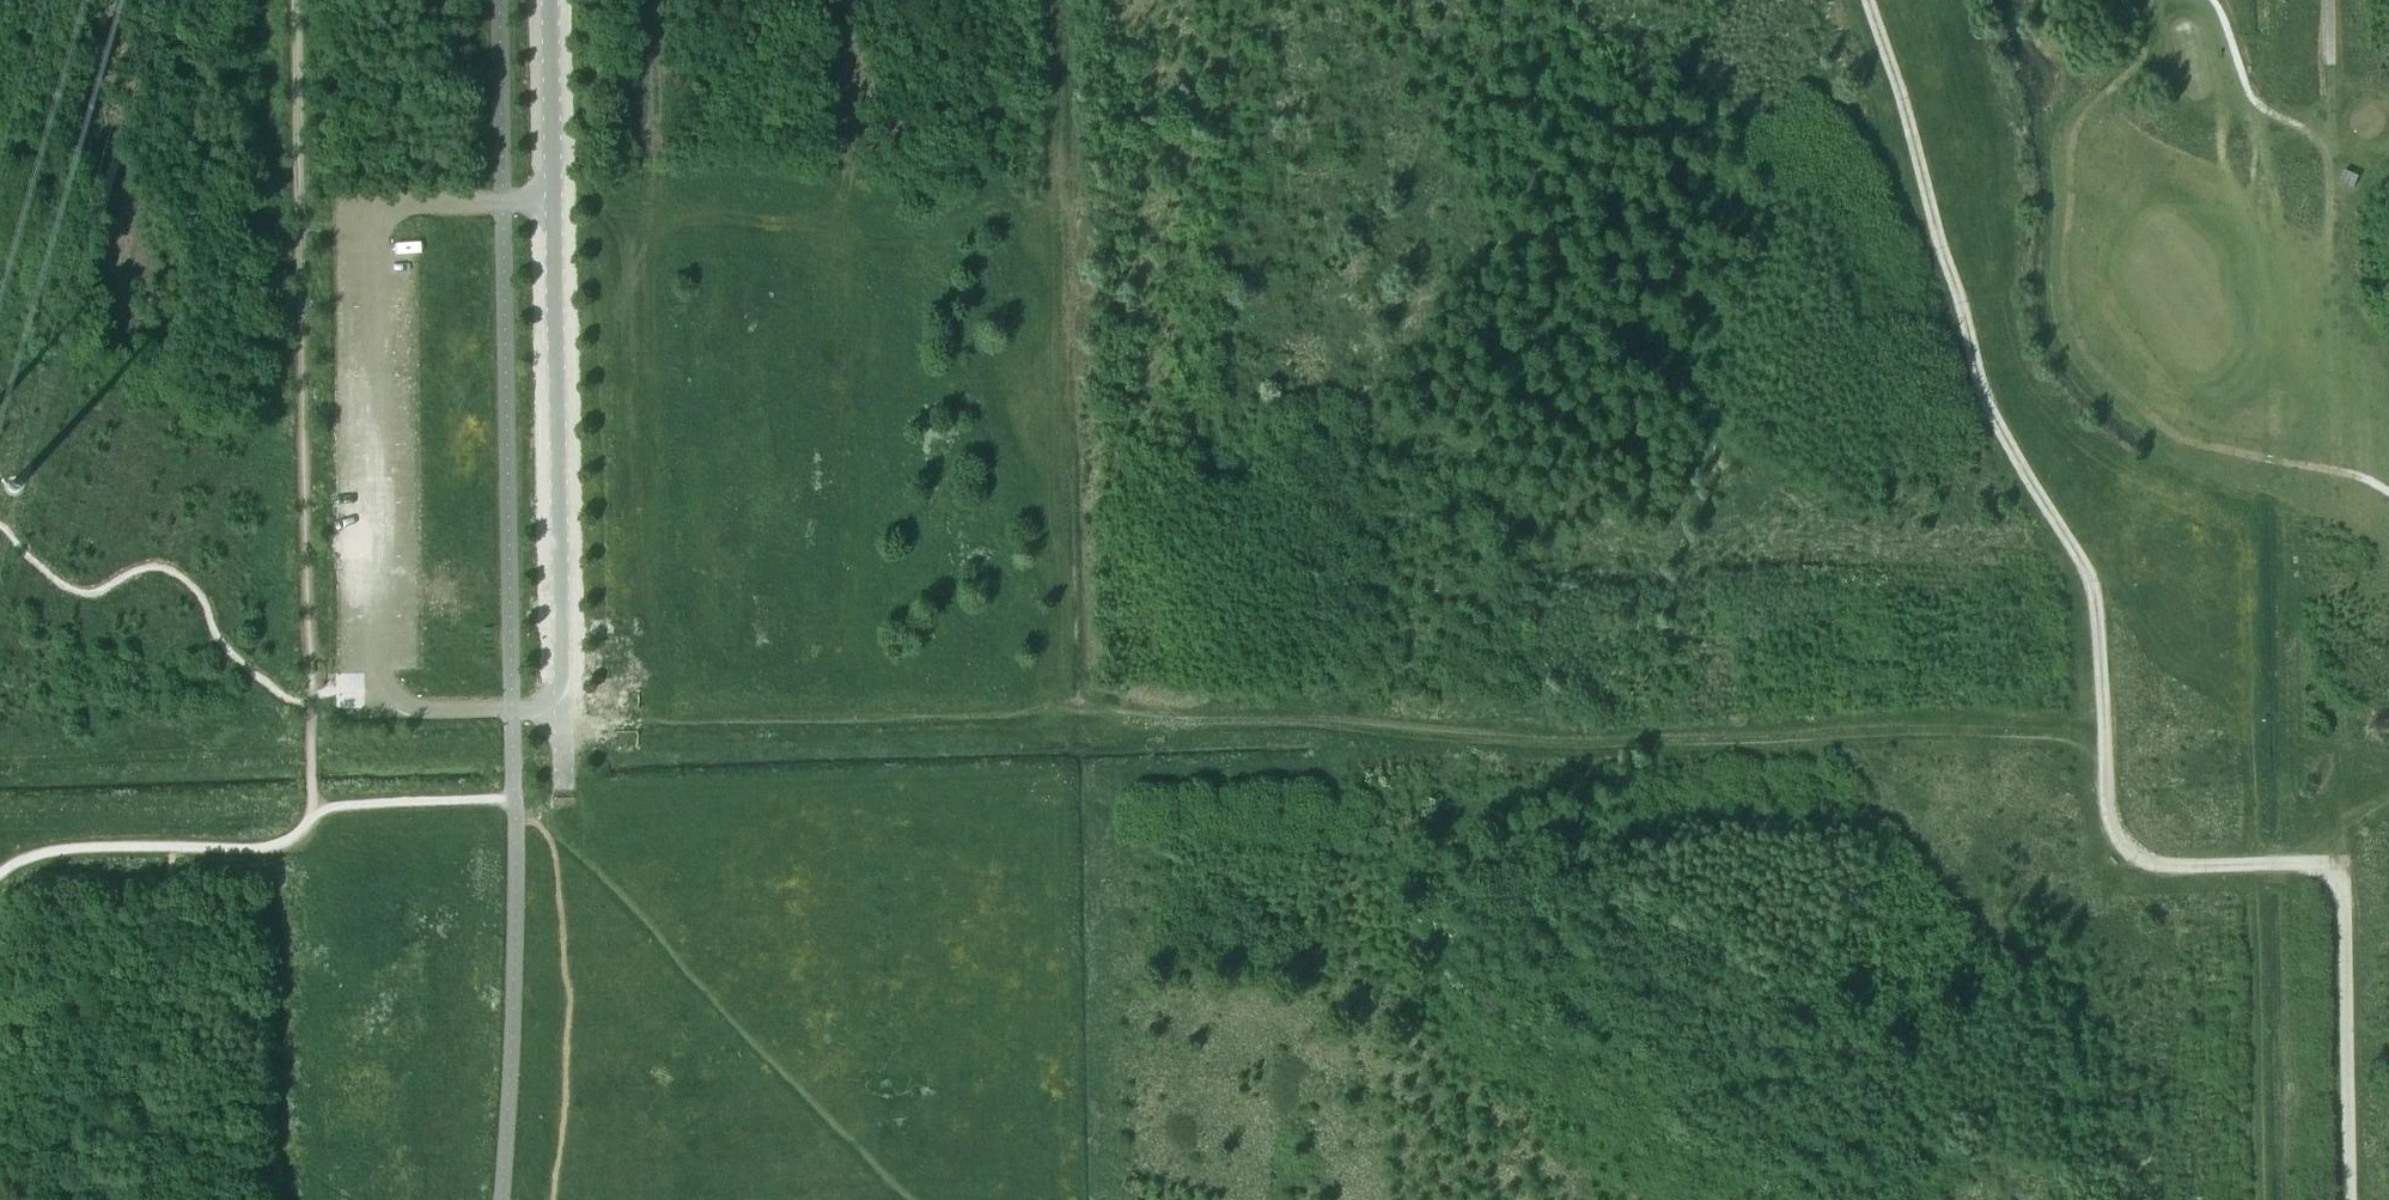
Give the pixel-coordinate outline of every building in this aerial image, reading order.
[(2334,182),(2347,188),(2354,173),(2341,167),(2334,182)] [(9,485),(9,486),(9,488),(10,489),(11,490),(12,491),(13,492),(14,492),(16,492),(17,491),(18,490),(19,489),(19,488),(20,487),(19,485),(19,484),(18,483),(17,482),(16,482),(15,481),(13,482),(12,482),(11,483),(10,484),(9,485)]
